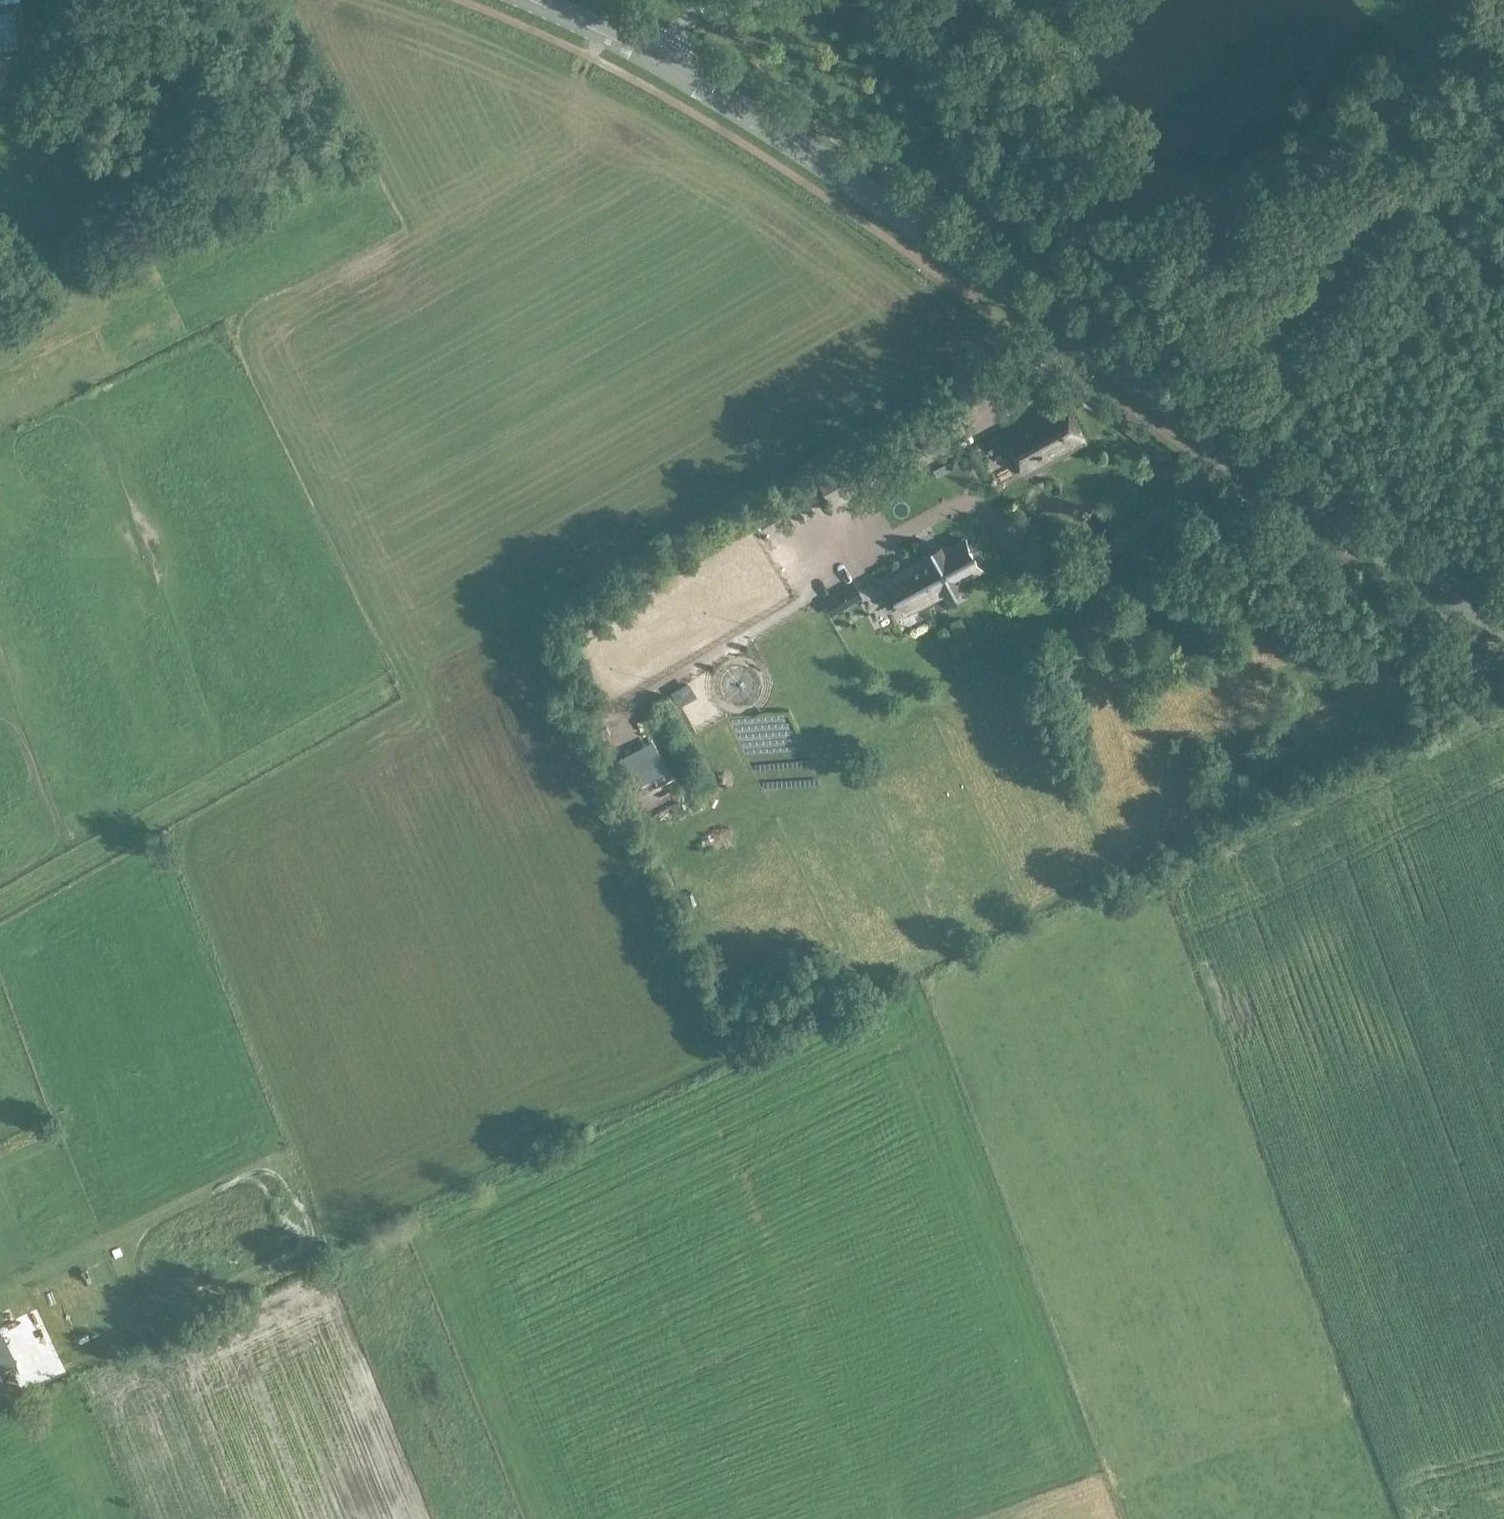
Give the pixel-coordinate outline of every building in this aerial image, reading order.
[(26,43),(21,0),(0,0),(0,46),(26,43)] [(0,61),(0,81),(1,88),(25,85),(20,58),(0,61)] [(1022,400),(1043,390),(1036,376),(1015,386),(1022,400)] [(1004,432),(1012,447),(1027,474),(1086,442),(1063,400),(1004,432)] [(851,459),(818,479),(828,498),(863,479),(851,459)] [(960,581),(980,570),(980,571),(981,570),(963,538),(962,538),(962,539),(942,550),(941,547),(908,565),(910,568),(890,579),(890,578),(889,579),(907,611),(908,611),(908,610),(928,599),(929,601),(961,584),(960,581)] [(862,595),(854,581),(822,601),(830,615),(862,595)]
